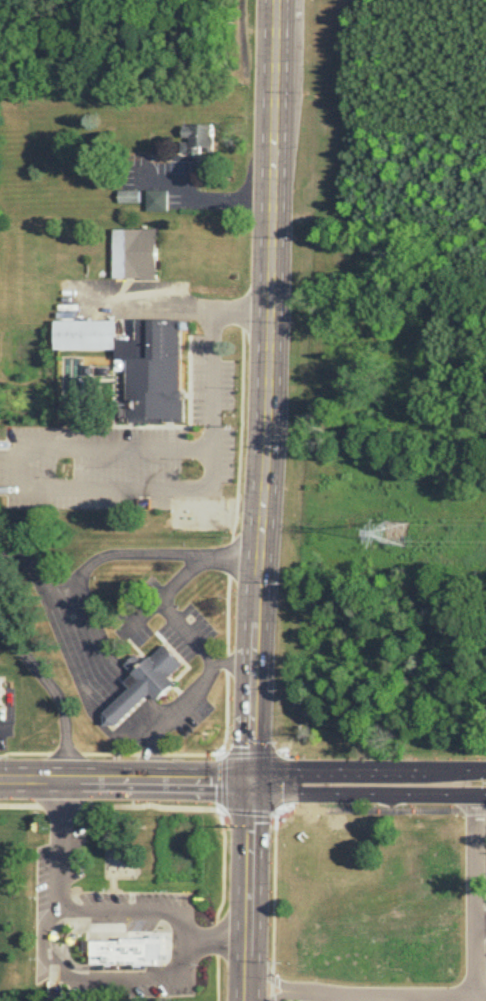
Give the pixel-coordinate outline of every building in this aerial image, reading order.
[(211,155),(212,124),(183,124),(183,136),(189,136),(189,140),(180,140),(180,154),(211,155)] [(118,188),(142,189),(142,202),(118,201),(118,188)] [(155,225),(155,276),(112,276),(112,225),(155,225)] [(127,416),(128,359),(118,359),(118,334),(135,334),(135,318),(180,318),(180,416),(127,416)] [(55,348),(113,349),(113,321),(55,320),(55,348)] [(166,642),(144,663),(137,655),(127,664),(136,673),(127,681),(132,687),(117,701),(105,712),(105,725),(118,725),(152,693),(159,701),(180,682),(173,675),(186,663),(166,642)] [(90,959),(148,958),(148,937),(90,938),(90,959)]
